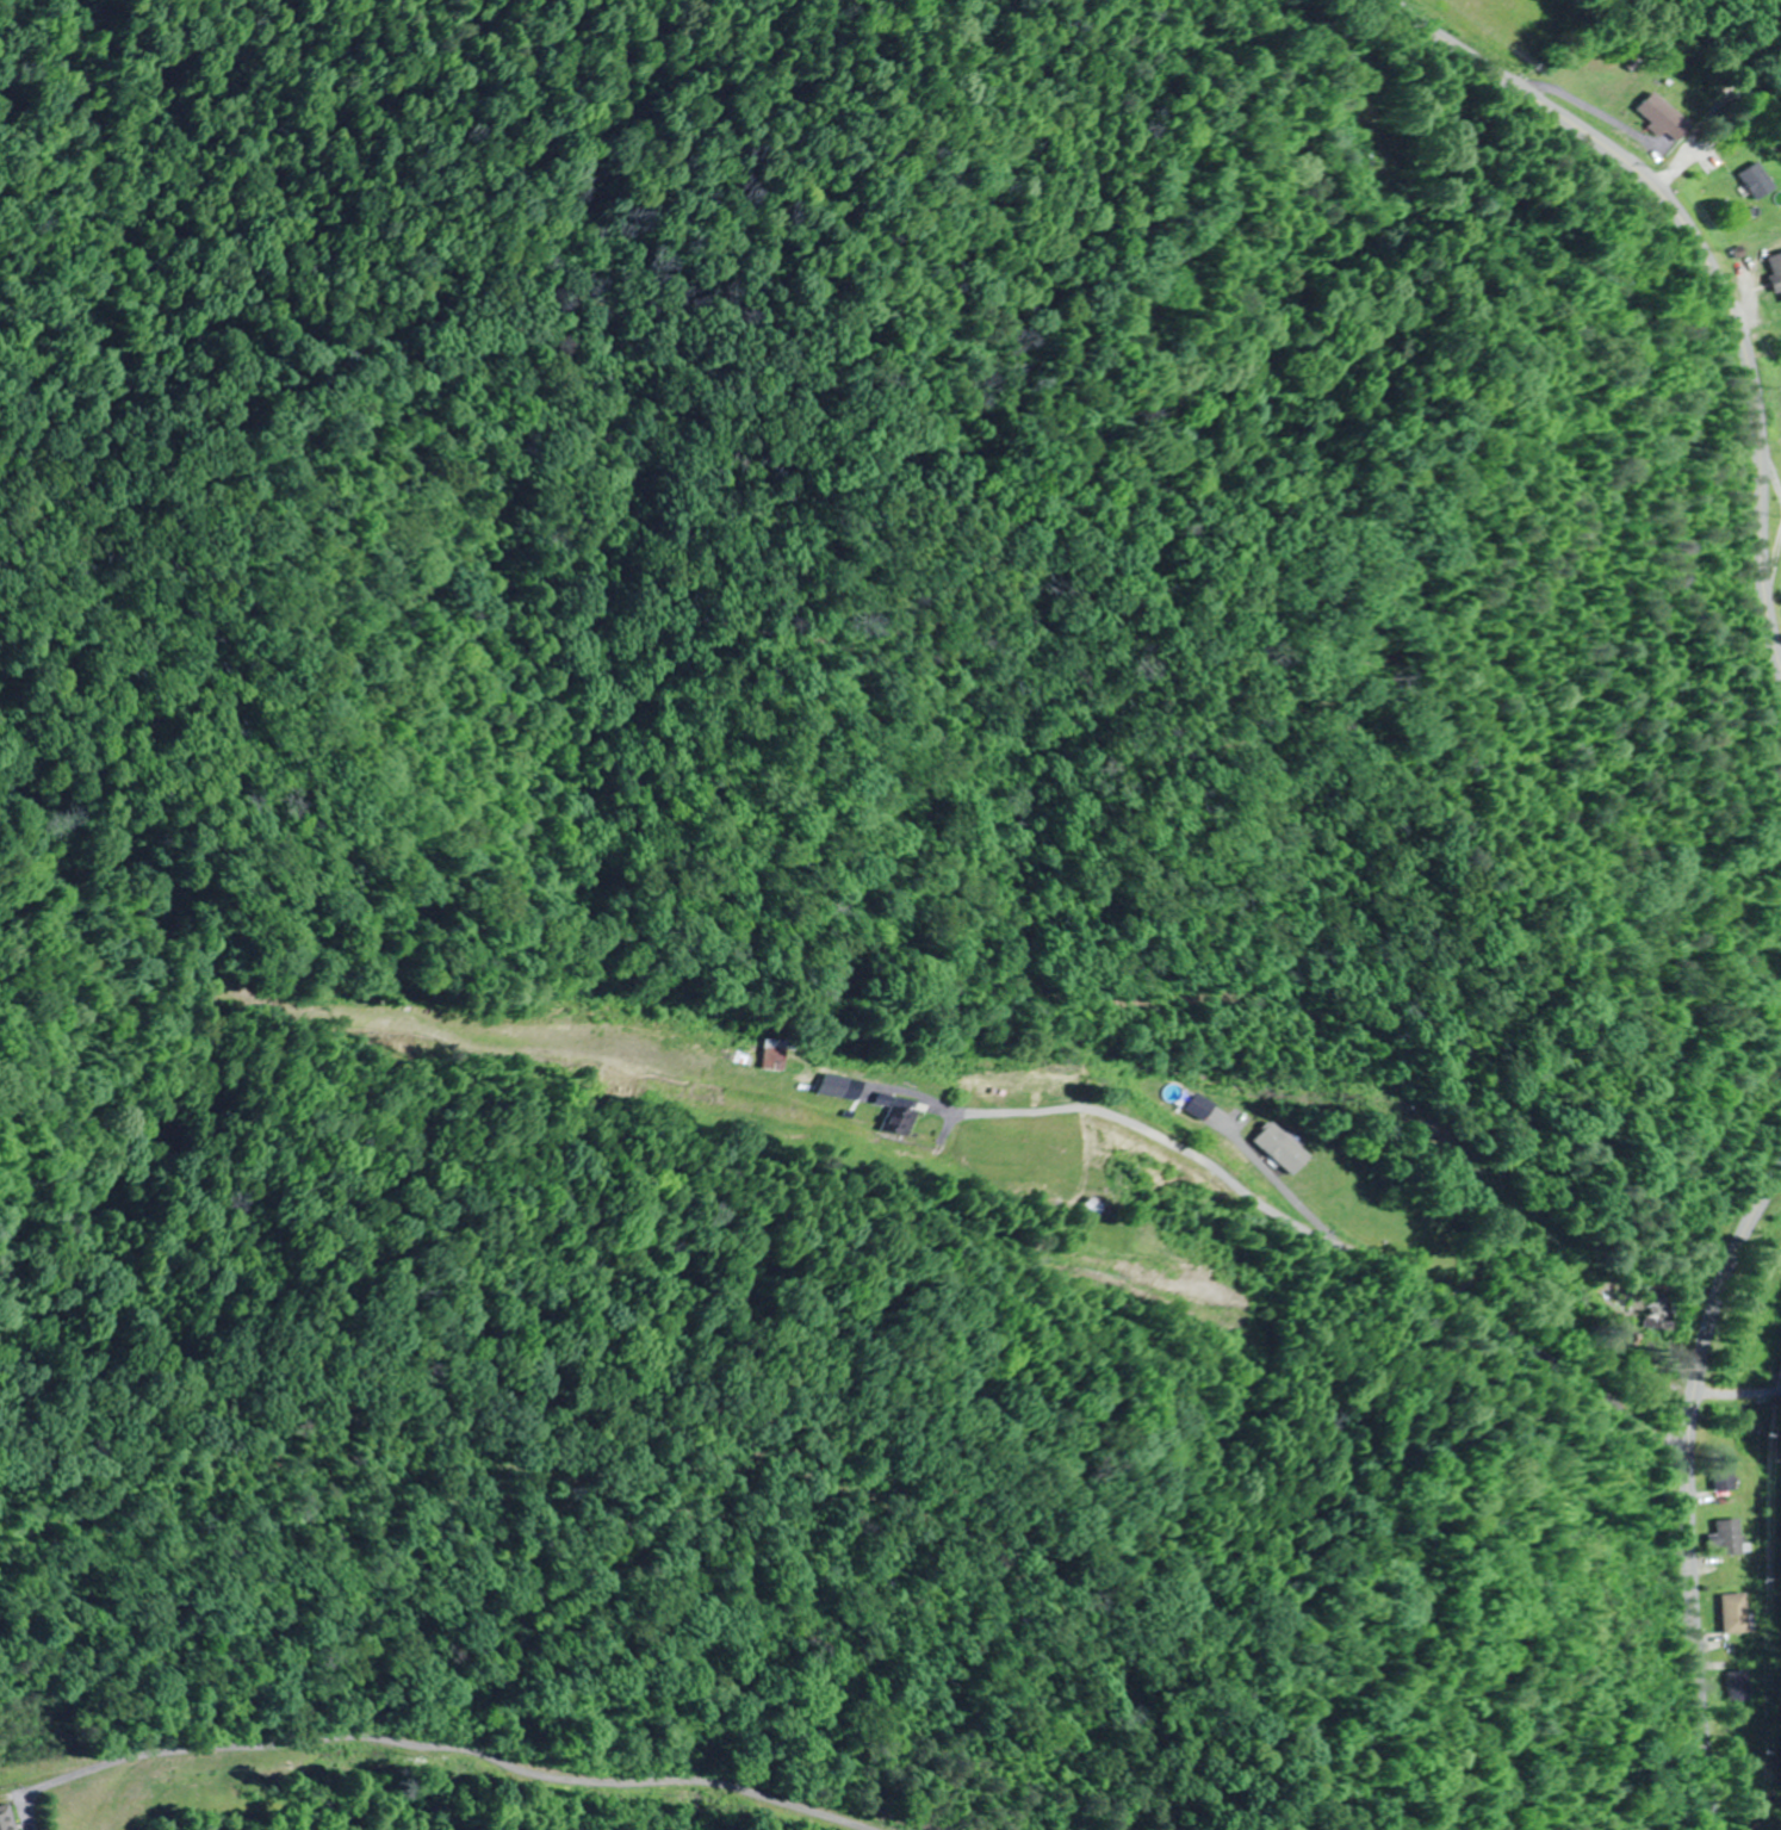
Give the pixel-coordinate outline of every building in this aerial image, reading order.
[(1692,126),(1657,90),(1638,108),(1665,135),(1672,128),(1681,137),(1692,126)] [(1778,187),(1759,161),(1742,174),(1761,200),(1778,187)] [(782,1039),(761,1039),(760,1070),(782,1070),(782,1039)] [(846,1096),(846,1076),(822,1074),(820,1094),(846,1096)] [(1641,1325),(1673,1330),(1680,1283),(1627,1275),(1624,1292),(1646,1295),(1641,1325)] [(1737,1490),(1736,1459),(1715,1459),(1715,1490),(1737,1490)] [(1711,1535),(1712,1546),(1718,1545),(1720,1556),(1746,1553),(1742,1518),(1719,1521),(1720,1534),(1711,1535)] [(1751,1593),(1726,1594),(1728,1634),(1752,1632),(1751,1593)] [(0,1807),(0,1829),(19,1829),(12,1804),(0,1807)]
